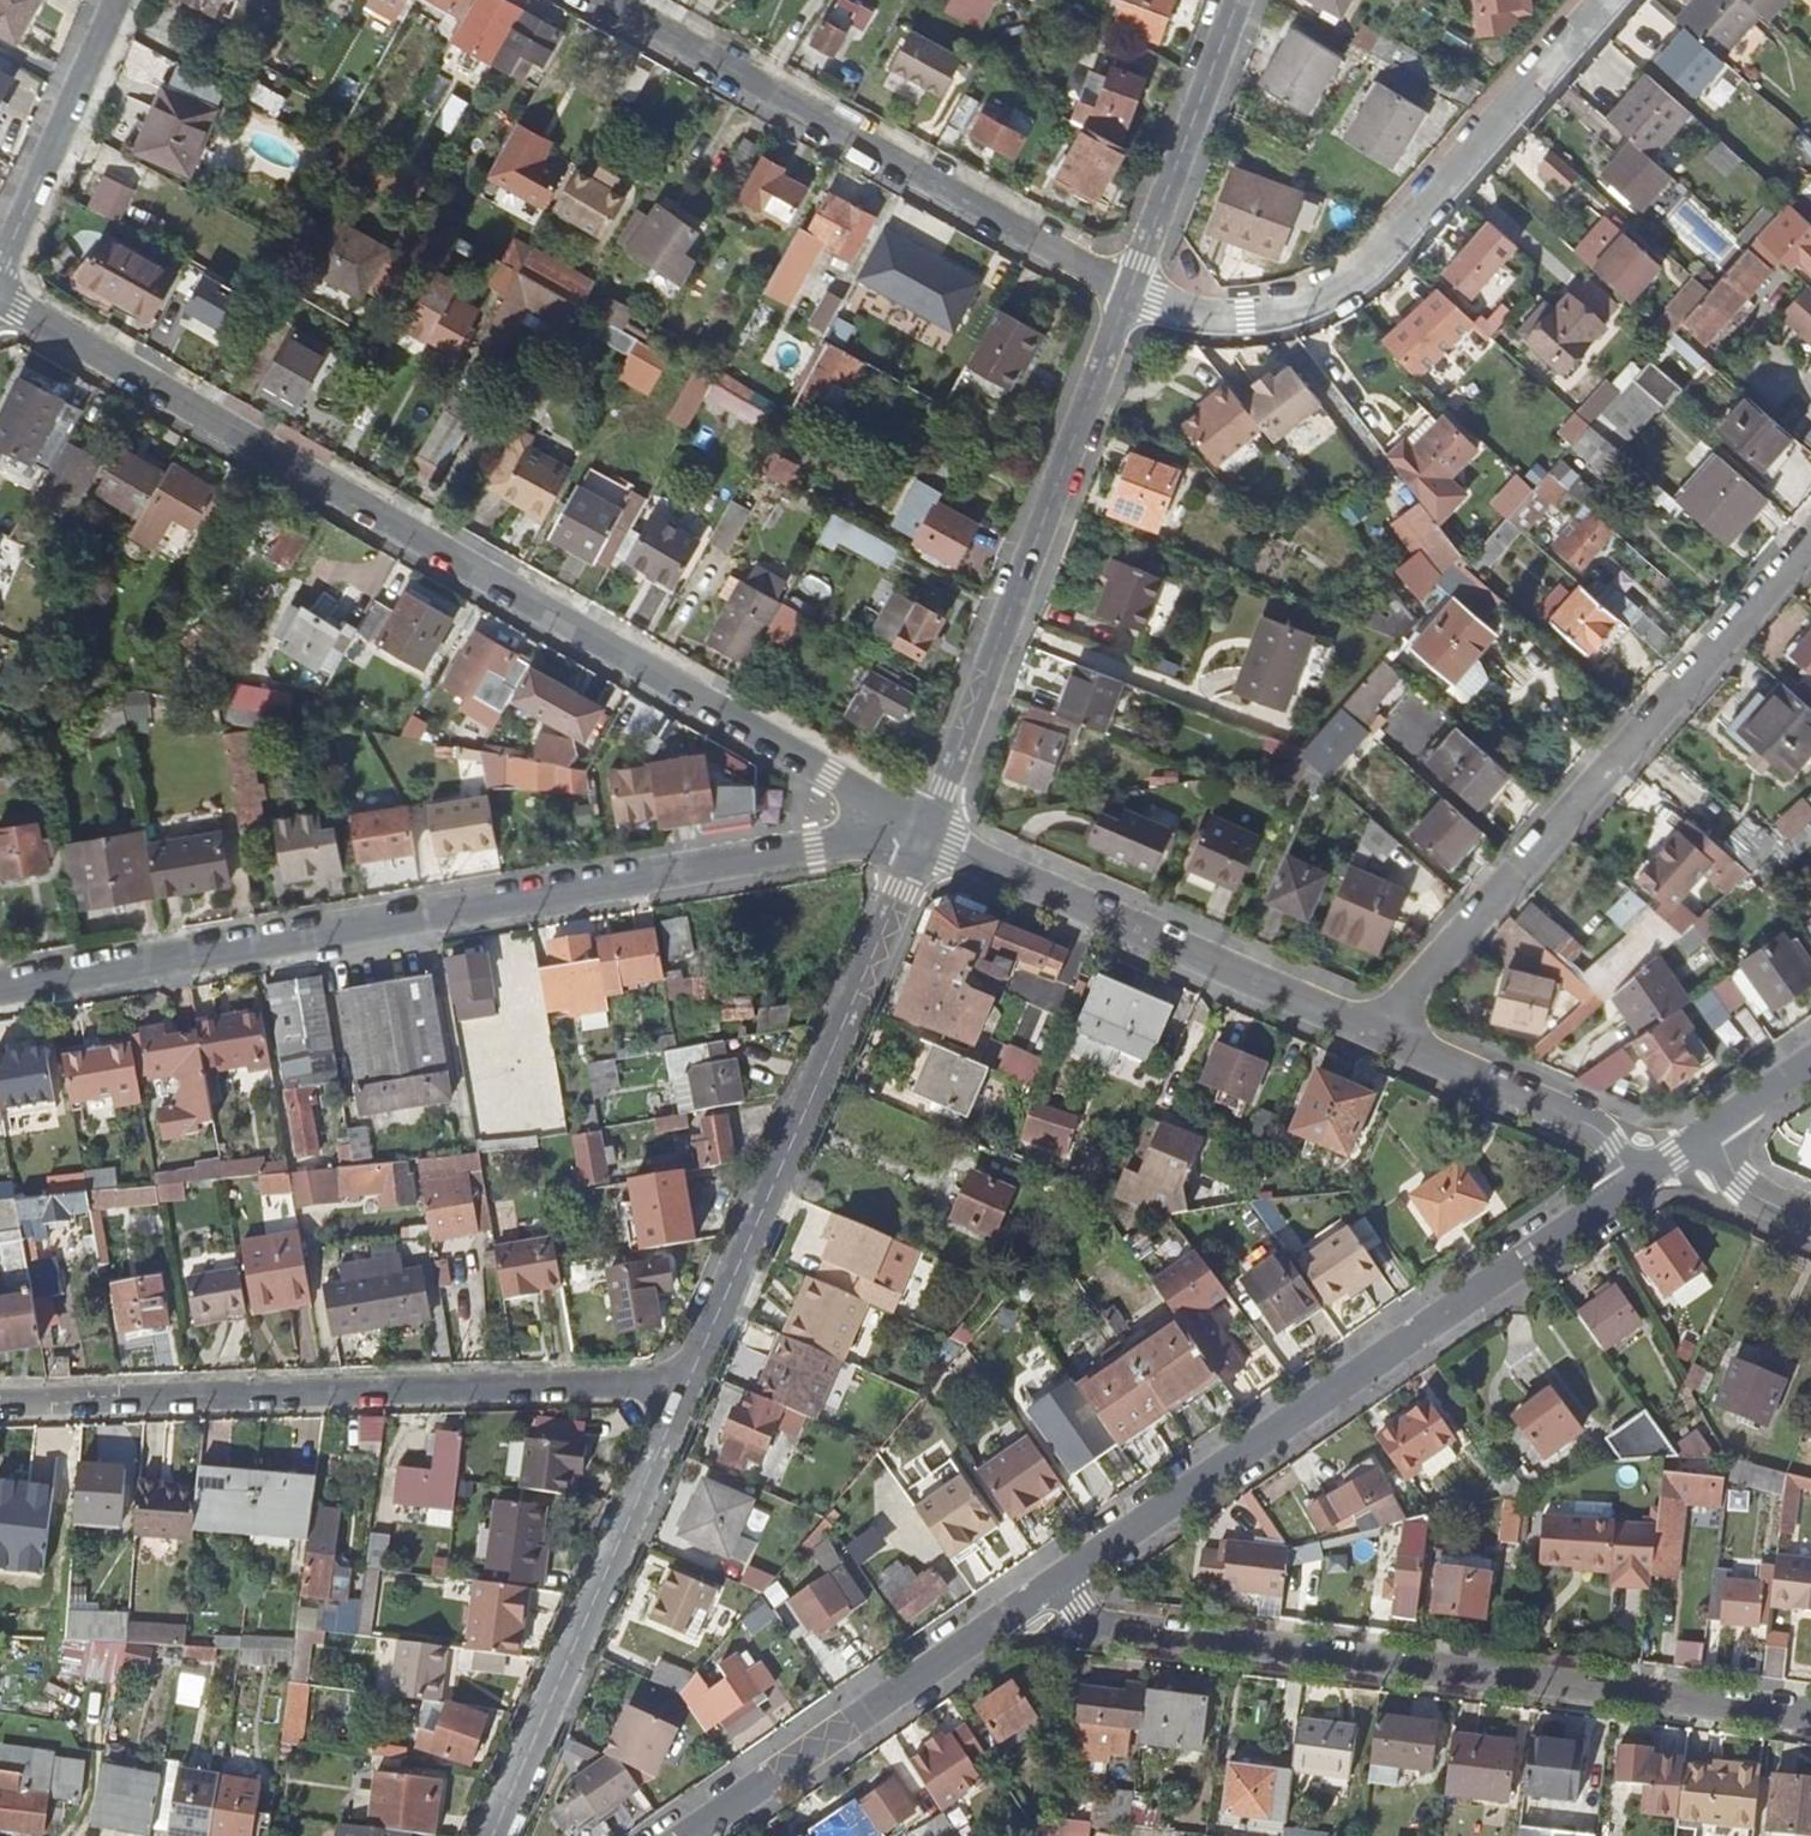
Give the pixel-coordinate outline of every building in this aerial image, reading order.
[(17,43),(42,0),(0,0),(0,33),(17,43)] [(217,25),(231,0),(171,0),(217,25)] [(400,13),(408,0),(376,0),(400,13)] [(458,24),(471,0),(415,0),(415,1),(458,24)] [(522,12),(500,0),(480,0),(456,42),(494,63),(522,12)] [(941,10),(977,31),(993,2),(990,0),(947,0),(941,10)] [(1115,2),(1122,5),(1115,22),(1132,29),(1133,35),(1156,45),(1173,0),(1116,0),(1115,2)] [(1342,17),(1351,0),(1311,0),(1342,17)] [(1480,34),(1508,31),(1505,8),(1518,6),(1517,0),(1476,0),(1480,34)] [(1745,0),(1694,0),(1676,20),(1684,28),(1718,58),(1759,13),(1745,0)] [(1759,13),(1767,20),(1784,0),(1745,0),(1759,13)] [(852,15),(834,6),(814,45),(831,54),(852,15)] [(561,33),(522,12),(494,63),(522,78),(533,59),(544,65),(561,33)] [(1724,63),(1718,58),(1684,28),(1667,48),(1663,44),(1650,58),(1694,97),(1724,63)] [(960,60),(911,31),(889,69),(939,97),(960,60)] [(1264,90),(1305,115),(1340,58),(1294,31),(1274,65),(1277,67),(1264,90)] [(607,87),(619,93),(634,65),(622,59),(607,87)] [(1429,64),(1420,80),(1453,98),(1462,82),(1429,64)] [(647,73),(634,65),(619,93),(632,99),(647,73)] [(1083,128),(1118,148),(1128,121),(1143,81),(1112,70),(1107,84),(1095,80),(1086,105),(1078,125),(1083,128)] [(0,71),(0,102),(1,99),(13,78),(0,71)] [(1632,142),(1651,159),(1691,114),(1652,80),(1637,96),(1642,101),(1618,129),(1632,142)] [(1346,141),(1390,168),(1412,133),(1408,131),(1422,109),(1380,84),(1346,141)] [(260,85),(249,104),(276,119),(286,100),(260,85)] [(218,113),(166,92),(139,154),(190,176),(218,113)] [(982,114),(970,135),(1013,158),(1024,138),(982,114)] [(561,174),(542,163),(532,157),(542,137),(517,124),(492,169),(502,175),(499,181),(543,207),(561,174)] [(1095,200),(1122,150),(1118,148),(1083,128),(1055,179),(1095,200)] [(552,143),(542,137),(532,157),(542,163),(552,143)] [(732,164),(745,172),(757,149),(744,141),(732,164)] [(1671,176),(1651,159),(1632,142),(1602,177),(1640,211),(1671,176)] [(1579,176),(1553,154),(1539,170),(1564,192),(1579,176)] [(782,171),(760,158),(738,200),(749,205),(742,217),(756,224),(762,213),(780,222),(800,186),(780,175),(782,171)] [(590,182),(574,173),(555,209),(602,235),(622,199),(611,193),(618,180),(598,169),(590,182)] [(1301,197),(1232,170),(1209,231),(1235,241),(1237,237),(1279,253),(1301,197)] [(378,171),(369,187),(399,204),(408,188),(378,171)] [(108,183),(92,211),(110,221),(126,193),(108,183)] [(807,231),(829,244),(825,250),(836,255),(832,263),(843,269),(871,220),(857,211),(860,205),(853,201),(849,208),(827,194),(807,231)] [(651,222),(637,215),(621,243),(686,280),(696,261),(685,254),(699,228),(660,206),(651,222)] [(1738,236),(1749,246),(1755,239),(1775,216),(1765,206),(1738,236)] [(1775,216),(1755,239),(1779,260),(1786,253),(1808,273),(1810,270),(1810,231),(1783,207),(1775,216)] [(1444,274),(1471,298),(1517,246),(1490,222),(1444,274)] [(387,253),(335,224),(310,268),(361,299),(387,253)] [(979,283),(881,229),(853,281),(950,335),(979,283)] [(1593,269),(1628,301),(1659,268),(1624,236),(1593,269)] [(151,320),(176,275),(107,238),(83,282),(151,320)] [(1779,260),(1755,239),(1749,246),(1709,292),(1682,322),(1693,331),(1691,334),(1704,345),(1769,271),(1779,260)] [(496,242),(489,256),(505,265),(519,273),(529,255),(514,247),(512,251),(496,242)] [(597,287),(532,250),(529,255),(519,273),(585,310),(597,287)] [(507,294),(519,273),(505,265),(493,286),(507,294)] [(460,283),(436,270),(402,330),(426,343),(429,339),(454,354),(478,311),(452,296),(460,283)] [(525,309),(571,335),(585,310),(519,273),(507,294),(467,366),(487,377),(525,309)] [(179,320),(218,342),(241,300),(202,278),(179,320)] [(1709,292),(1693,278),(1682,289),(1685,292),(1664,316),(1677,328),(1682,322),(1709,292)] [(1808,285),(1781,315),(1810,342),(1810,288),(1808,285)] [(1474,322),(1440,292),(1384,343),(1415,377),(1474,322)] [(1603,326),(1569,296),(1528,341),(1562,372),(1603,326)] [(815,320),(828,327),(839,305),(827,300),(815,320)] [(608,303),(600,319),(623,332),(632,316),(608,303)] [(1045,332),(1000,306),(967,365),(1006,387),(1027,353),(1032,355),(1045,332)] [(331,352),(296,331),(262,391),(296,411),(331,352)] [(828,430),(837,413),(819,402),(832,379),(851,388),(863,364),(827,344),(791,411),(828,430)] [(669,369),(635,350),(618,378),(652,397),(669,369)] [(1632,379),(1660,404),(1666,409),(1684,389),(1650,359),(1632,379)] [(1260,392),(1245,405),(1260,423),(1275,442),(1322,404),(1292,366),(1276,379),(1274,377),(1258,390),(1260,392)] [(755,394),(719,374),(713,384),(750,405),(755,394)] [(51,470),(84,410),(19,379),(0,417),(0,444),(51,470)] [(837,413),(851,388),(832,379),(819,402),(837,413)] [(1590,426),(1618,451),(1660,404),(1632,379),(1590,426)] [(1245,405),(1226,382),(1210,395),(1213,398),(1183,423),(1213,461),(1260,423),(1245,405)] [(1791,436),(1748,398),(1720,430),(1763,469),(1791,436)] [(468,426),(442,411),(412,465),(438,479),(468,426)] [(1474,451),(1441,419),(1413,449),(1404,440),(1387,457),(1422,503),(1438,523),(1465,494),(1448,478),(1474,451)] [(1590,426),(1572,446),(1618,488),(1636,467),(1618,451),(1590,426)] [(69,442),(47,482),(83,502),(105,461),(69,442)] [(501,499),(546,523),(574,471),(530,447),(501,499)] [(98,492),(141,516),(165,475),(122,450),(98,492)] [(776,483),(783,487),(795,464),(779,455),(767,479),(776,483)] [(1111,512),(1156,528),(1177,471),(1132,455),(1111,512)] [(1680,506),(1726,546),(1767,499),(1722,459),(1680,506)] [(1548,473),(1594,513),(1615,531),(1624,520),(1558,462),(1548,473)] [(201,524),(212,530),(230,499),(170,465),(165,475),(141,516),(131,534),(156,548),(168,526),(182,532),(189,522),(199,527),(201,524)] [(597,468),(585,489),(622,509),(634,489),(597,468)] [(1507,514),(1535,486),(1520,471),(1492,500),(1507,514)] [(598,560),(625,511),(622,509),(585,489),(578,485),(551,534),(598,560)] [(751,512),(732,502),(710,544),(728,554),(751,512)] [(1449,587),(1469,564),(1458,550),(1438,523),(1422,503),(1405,516),(1441,562),(1434,568),(1449,587)] [(955,563),(975,526),(936,504),(916,542),(955,563)] [(833,513),(823,534),(891,566),(901,546),(833,513)] [(1615,531),(1594,513),(1559,553),(1580,571),(1615,531)] [(667,531),(640,516),(639,518),(618,557),(673,587),(698,543),(669,527),(667,531)] [(1507,520),(1477,554),(1490,566),(1520,532),(1507,520)] [(310,540),(292,529),(274,560),(292,570),(310,540)] [(330,585),(342,565),(326,555),(315,576),(330,585)] [(72,591),(93,600),(105,580),(68,564),(60,581),(73,586),(72,591)] [(763,625),(770,629),(782,607),(783,605),(778,602),(786,586),(757,570),(748,586),(731,577),(720,598),(730,604),(707,646),(741,665),(763,625)] [(1113,622),(1158,639),(1178,586),(1138,571),(1127,599),(1122,598),(1113,622)] [(1581,586),(1572,597),(1561,588),(1540,613),(1586,654),(1617,618),(1581,586)] [(398,610),(377,599),(365,619),(357,633),(422,669),(450,619),(408,594),(398,610)] [(1472,661),(1495,633),(1455,599),(1412,650),(1453,684),(1446,692),(1451,697),(1456,699),(1462,700),(1466,698),(1481,680),(1478,666),(1472,661)] [(922,611),(900,603),(883,644),(928,662),(944,621),(941,620),(944,614),(923,606),(922,611)] [(799,616),(782,607),(770,629),(766,636),(783,645),(799,616)] [(283,650),(331,677),(357,633),(365,619),(351,611),(337,633),(303,614),(283,650)] [(806,620),(799,616),(783,645),(791,649),(806,620)] [(1311,635),(1265,618),(1236,696),(1282,713),(1311,635)] [(1790,657),(1810,675),(1810,632),(1790,657)] [(443,693),(466,707),(472,698),(502,714),(531,664),(476,635),(443,693)] [(1402,677),(1384,660),(1363,684),(1381,701),(1402,677)] [(1139,687),(1093,670),(1074,722),(1120,739),(1139,687)] [(583,734),(598,711),(531,672),(517,695),(540,708),(537,714),(563,729),(566,725),(583,734)] [(901,717),(913,696),(871,672),(846,715),(870,728),(884,706),(901,717)] [(1781,683),(1767,701),(1757,693),(1731,723),(1790,775),(1810,751),(1810,709),(1781,683)] [(1343,707),(1357,720),(1361,723),(1381,701),(1363,684),(1343,707)] [(306,687),(288,718),(305,720),(314,706),(321,694),(306,687)] [(235,694),(233,708),(264,713),(266,698),(235,694)] [(472,718),(493,730),(502,714),(472,698),(466,707),(475,712),(472,718)] [(1030,705),(1024,722),(1052,732),(1059,715),(1030,705)] [(337,710),(314,706),(305,720),(332,725),(334,725),(335,726),(337,710)] [(1357,720),(1343,707),(1326,726),(1340,739),(1357,720)] [(1024,722),(1005,776),(1044,791),(1064,736),(1052,732),(1024,722)] [(1340,739),(1326,726),(1301,754),(1329,778),(1353,750),(1340,739)] [(1516,779),(1460,728),(1428,762),(1484,814),(1516,779)] [(246,735),(224,739),(241,841),(263,836),(257,799),(261,798),(260,787),(255,787),(246,735)] [(536,736),(533,760),(564,766),(566,741),(536,736)] [(553,799),(592,805),(586,770),(564,766),(533,760),(481,751),(486,780),(486,785),(552,796),(553,799)] [(705,838),(756,829),(754,785),(705,756),(608,772),(616,824),(660,816),(662,825),(704,818),(705,838)] [(436,853),(496,843),(488,795),(436,804),(441,833),(433,834),(436,853)] [(1481,831),(1445,799),(1413,835),(1449,867),(1481,831)] [(407,806),(354,816),(361,860),(415,850),(407,806)] [(1086,844),(1152,873),(1171,829),(1123,808),(1118,821),(1100,813),(1086,844)] [(276,823),(284,869),(315,864),(316,873),(317,875),(338,870),(328,813),(276,823)] [(1371,816),(1361,837),(1383,856),(1398,840),(1371,816)] [(0,828),(0,869),(1,875),(49,867),(46,847),(52,846),(48,822),(0,828)] [(1665,902),(1656,913),(1681,934),(1692,924),(1697,920),(1675,901),(1709,860),(1724,872),(1733,861),(1722,851),(1689,823),(1679,834),(1685,839),(1674,852),(1669,848),(1653,867),(1652,865),(1639,880),(1665,902)] [(1733,861),(1749,875),(1759,866),(1777,850),(1746,823),(1722,851),(1733,861)] [(1207,824),(1188,867),(1238,889),(1257,845),(1207,824)] [(97,902),(157,892),(146,830),(64,844),(70,883),(93,880),(97,902)] [(157,892),(158,893),(229,881),(220,831),(149,843),(157,892)] [(1268,901),(1307,917),(1327,874),(1287,857),(1276,884),(1268,901)] [(285,877),(316,873),(315,864),(284,869),(285,877)] [(1348,867),(1322,928),(1363,947),(1378,912),(1393,918),(1403,892),(1348,867)] [(1633,887),(1609,909),(1627,928),(1651,905),(1633,887)] [(1519,916),(1568,960),(1584,943),(1535,899),(1519,916)] [(902,1019),(938,1032),(974,1046),(993,1001),(968,990),(964,986),(993,984),(1010,977),(1015,966),(1056,981),(1068,953),(959,909),(947,920),(902,1019)] [(1605,1001),(1611,995),(1653,959),(1676,938),(1681,934),(1656,913),(1582,980),(1605,1001)] [(685,918),(663,921),(669,960),(692,956),(685,918)] [(1692,924),(1681,934),(1676,938),(1686,953),(1704,941),(1692,924)] [(1810,982),(1810,975),(1784,935),(1741,964),(1772,1009),(1810,982)] [(658,937),(613,945),(617,965),(602,967),(609,1002),(622,1000),(621,991),(666,982),(658,937)] [(547,1016),(609,1005),(609,1002),(602,967),(601,962),(593,963),(588,938),(550,944),(554,970),(539,973),(547,1016)] [(613,945),(598,948),(601,962),(602,967),(617,965),(613,945)] [(1582,980),(1545,948),(1539,977),(1506,970),(1494,1022),(1541,1032),(1550,994),(1562,996),(1566,979),(1586,1004),(1568,1019),(1576,1027),(1605,1001),(1582,980)] [(456,1003),(495,997),(487,955),(448,962),(456,1003)] [(1611,995),(1640,1036),(1674,1011),(1683,1005),(1653,959),(1611,995)] [(318,978),(270,986),(288,1090),(337,1082),(318,978)] [(434,978),(343,992),(364,1119),(451,1104),(447,1076),(451,1074),(434,978)] [(1116,1053),(1147,1066),(1171,1011),(1099,980),(1075,1035),(1116,1053)] [(716,981),(670,990),(674,1012),(705,1007),(708,1026),(760,1017),(756,997),(720,1003),(716,981)] [(497,1010),(495,997),(456,1003),(459,1017),(497,1010)] [(765,1014),(759,1036),(792,1030),(800,1009),(765,1014)] [(1640,1036),(1633,1041),(1660,1080),(1665,1076),(1672,1085),(1699,1066),(1678,1036),(1687,1030),(1674,1011),(1640,1036)] [(259,1012),(198,1024),(208,1075),(249,1068),(250,1072),(269,1070),(259,1012)] [(200,1123),(213,1121),(199,1036),(177,1040),(165,1042),(165,1036),(164,1032),(161,1029),(138,1033),(139,1039),(146,1076),(146,1081),(172,1075),(187,1090),(187,1094),(174,1098),(175,1107),(157,1110),(162,1139),(196,1133),(200,1130),(200,1123)] [(1075,1035),(1068,1050),(1109,1067),(1116,1053),(1075,1035)] [(139,1077),(146,1076),(139,1039),(133,1040),(134,1047),(139,1077)] [(927,1043),(909,1083),(906,1091),(968,1118),(989,1070),(936,1046),(927,1043)] [(690,1076),(695,1111),(744,1103),(736,1059),(716,1063),(713,1044),(678,1050),(668,1052),(673,1080),(676,1078),(690,1076)] [(89,1045),(63,1049),(65,1059),(91,1055),(89,1045)] [(1009,1046),(998,1073),(1037,1089),(1048,1062),(1009,1046)] [(116,1107),(143,1103),(139,1077),(134,1047),(91,1055),(65,1059),(72,1105),(114,1097),(116,1107)] [(35,1088),(52,1085),(46,1049),(8,1055),(13,1091),(35,1088)] [(1273,1072),(1219,1050),(1206,1080),(1260,1103),(1273,1072)] [(1619,1050),(1575,1079),(1593,1088),(1629,1065),(1619,1050)] [(619,1075),(616,1061),(589,1066),(595,1100),(609,1097),(606,1078),(619,1075)] [(1321,1144),(1346,1085),(1318,1074),(1294,1132),(1321,1144)] [(676,1078),(682,1114),(695,1111),(690,1076),(676,1078)] [(1346,1085),(1321,1144),(1348,1156),(1373,1097),(1346,1085)] [(36,1096),(35,1088),(13,1091),(15,1100),(36,1096)] [(308,1089),(284,1095),(287,1109),(292,1108),(301,1155),(319,1152),(308,1089)] [(1029,1142),(1076,1144),(1078,1106),(1030,1104),(1029,1142)] [(1283,1120),(1262,1110),(1247,1144),(1269,1153),(1283,1120)] [(653,1166),(655,1178),(685,1173),(737,1164),(729,1117),(704,1121),(708,1145),(696,1146),(698,1162),(678,1166),(677,1160),(653,1166)] [(1147,1118),(1112,1199),(1169,1215),(1189,1211),(1185,1187),(1203,1141),(1147,1118)] [(1500,1125),(1487,1119),(1481,1133),(1494,1137),(1500,1125)] [(1801,1164),(1810,1168),(1810,1125),(1799,1155),(1801,1164)] [(579,1137),(587,1186),(611,1182),(602,1133),(579,1137)] [(470,1197),(486,1194),(479,1153),(454,1156),(457,1178),(422,1184),(432,1238),(475,1231),(470,1197)] [(198,1165),(198,1169),(200,1182),(223,1179),(224,1179),(221,1161),(198,1165)] [(1464,1162),(1458,1166),(1467,1178),(1472,1173),(1464,1162)] [(382,1167),(381,1163),(355,1166),(338,1168),(343,1192),(379,1189),(381,1206),(417,1202),(416,1176),(410,1177),(409,1164),(382,1167)] [(994,1163),(986,1179),(1014,1191),(1021,1174),(994,1163)] [(1440,1235),(1485,1204),(1458,1166),(1413,1196),(1440,1235)] [(200,1182),(198,1169),(155,1176),(157,1187),(185,1184),(200,1182)] [(322,1202),(316,1170),(294,1173),(300,1206),(322,1202)] [(268,1216),(297,1211),(290,1173),(259,1176),(268,1216)] [(636,1181),(647,1252),(698,1243),(685,1173),(655,1178),(636,1181)] [(972,1174),(953,1218),(994,1236),(1014,1191),(986,1179),(972,1174)] [(639,1229),(631,1182),(548,1197),(552,1219),(601,1210),(602,1216),(589,1219),(591,1234),(597,1232),(598,1235),(639,1229)] [(187,1199),(185,1184),(157,1187),(160,1203),(187,1199)] [(18,1202),(16,1189),(0,1192),(0,1205),(18,1202)] [(69,1215),(90,1211),(87,1191),(18,1202),(21,1227),(28,1226),(27,1219),(43,1216),(45,1226),(70,1222),(69,1215)] [(100,1197),(101,1210),(116,1209),(115,1195),(100,1197)] [(40,1347),(32,1299),(27,1263),(21,1227),(18,1202),(0,1205),(0,1266),(0,1269),(0,1353),(40,1347)] [(832,1234),(821,1261),(872,1283),(891,1238),(832,1213),(825,1231),(832,1234)] [(1350,1227),(1299,1262),(1328,1305),(1379,1270),(1350,1227)] [(1678,1232),(1640,1260),(1667,1296),(1704,1269),(1678,1232)] [(291,1303),(313,1299),(301,1233),(244,1243),(256,1309),(291,1303)] [(539,1294),(564,1290),(560,1266),(556,1243),(496,1254),(505,1304),(531,1300),(531,1295),(539,1294)] [(1217,1376),(1222,1383),(1244,1368),(1203,1310),(1227,1293),(1197,1253),(1153,1283),(1158,1290),(1179,1320),(1217,1376)] [(1285,1254),(1244,1282),(1278,1332),(1319,1304),(1285,1254)] [(57,1258),(27,1263),(32,1299),(62,1294),(57,1258)] [(403,1258),(344,1267),(347,1286),(329,1289),(336,1334),(432,1319),(425,1273),(406,1276),(403,1258)] [(669,1265),(612,1275),(621,1332),(660,1326),(656,1296),(674,1294),(669,1265)] [(197,1328),(217,1324),(216,1317),(224,1316),(248,1311),(241,1271),(189,1281),(197,1328)] [(162,1280),(117,1287),(123,1332),(168,1326),(162,1280)] [(868,1302),(817,1280),(800,1317),(793,1316),(784,1336),(840,1360),(842,1361),(868,1302)] [(1615,1288),(1578,1314),(1603,1350),(1640,1324),(1615,1288)] [(292,1312),(314,1308),(313,1299),(291,1303),(292,1312)] [(225,1323),(224,1316),(216,1317),(217,1324),(225,1323)] [(1217,1376),(1179,1320),(1132,1354),(1170,1409),(1217,1376)] [(840,1360),(784,1336),(756,1396),(788,1411),(805,1419),(811,1422),(840,1360)] [(1170,1409),(1132,1354),(1081,1389),(1119,1444),(1170,1409)] [(1734,1362),(1717,1407),(1767,1427),(1785,1382),(1734,1362)] [(1550,1391),(1515,1419),(1546,1459),(1581,1431),(1550,1391)] [(788,1411),(756,1396),(750,1394),(741,1414),(735,1411),(726,1433),(733,1436),(722,1461),(749,1473),(754,1462),(764,1466),(779,1431),(788,1411)] [(1378,1439),(1406,1480),(1413,1475),(1415,1466),(1431,1455),(1439,1467),(1459,1453),(1450,1441),(1452,1439),(1428,1405),(1378,1439)] [(1621,1461),(1666,1460),(1682,1459),(1646,1409),(1606,1439),(1621,1461)] [(797,1438),(805,1419),(788,1411),(779,1431),(797,1438)] [(589,1442),(530,1434),(523,1488),(571,1495),(575,1470),(585,1471),(589,1442)] [(437,1435),(436,1456),(434,1472),(411,1469),(411,1466),(399,1471),(395,1503),(453,1510),(457,1480),(461,1446),(461,1437),(437,1435)] [(978,1474),(1006,1515),(1036,1494),(1040,1499),(1062,1483),(1030,1438),(978,1474)] [(1796,1452),(1787,1474),(1810,1480),(1810,1458),(1796,1452)] [(1727,1459),(1725,1478),(1785,1493),(1787,1474),(1727,1458),(1727,1459)] [(951,1460),(904,1492),(916,1509),(946,1552),(948,1551),(953,1558),(972,1545),(967,1538),(993,1520),(962,1476),(951,1460)] [(1392,1498),(1371,1460),(1344,1475),(1350,1486),(1310,1508),(1322,1529),(1352,1513),(1354,1519),(1392,1498)] [(62,1468),(16,1465),(13,1508),(59,1512),(62,1468)] [(127,1471),(79,1467),(76,1515),(124,1518),(127,1471)] [(193,1523),(251,1528),(256,1476),(198,1471),(196,1495),(193,1523)] [(1787,1474),(1785,1493),(1780,1533),(1792,1535),(1798,1492),(1810,1492),(1810,1480),(1787,1474)] [(1664,1475),(1657,1527),(1652,1576),(1676,1579),(1685,1503),(1713,1506),(1716,1480),(1664,1475)] [(256,1476),(251,1528),(309,1533),(311,1510),(313,1481),(256,1476)] [(1724,1481),(1716,1480),(1713,1506),(1721,1507),(1724,1481)] [(752,1503),(705,1482),(681,1536),(743,1562),(752,1542),(737,1536),(752,1503)] [(134,1537),(192,1542),(192,1533),(193,1523),(196,1495),(161,1492),(161,1486),(139,1484),(134,1537)] [(824,1518),(826,1516),(827,1514),(832,1509),(824,1506),(780,1487),(776,1496),(821,1516),(824,1518)] [(1525,1496),(1508,1494),(1503,1542),(1519,1544),(1525,1496)] [(530,1588),(534,1589),(540,1544),(544,1509),(494,1503),(484,1582),(530,1588)] [(342,1569),(336,1561),(341,1513),(311,1510),(309,1533),(308,1543),(302,1594),(327,1597),(328,1589),(350,1592),(352,1570),(342,1569)] [(1430,1514),(1405,1520),(1397,1582),(1387,1581),(1385,1597),(1395,1599),(1393,1618),(1417,1621),(1430,1514)] [(1652,1576),(1657,1527),(1544,1517),(1540,1562),(1586,1566),(1586,1570),(1613,1572),(1612,1586),(1651,1590),(1652,1576)] [(832,1529),(824,1518),(810,1535),(820,1543),(832,1529)] [(250,1538),(251,1528),(193,1523),(192,1533),(250,1538)] [(862,1563),(890,1543),(877,1525),(849,1545),(862,1563)] [(308,1543),(309,1533),(251,1528),(250,1538),(308,1543)] [(1289,1567),(1291,1547),(1225,1539),(1223,1551),(1206,1549),(1202,1584),(1287,1594),(1289,1567)] [(1323,1539),(1291,1547),(1289,1567),(1328,1557),(1323,1539)] [(540,1544),(534,1589),(543,1590),(550,1545),(540,1544)] [(1777,1553),(1773,1587),(1771,1608),(1810,1613),(1810,1557),(1777,1553)] [(842,1565),(792,1599),(812,1630),(838,1612),(842,1618),(867,1601),(842,1565)] [(378,1569),(366,1567),(361,1603),(358,1624),(371,1626),(378,1569)] [(881,1587),(907,1619),(947,1588),(933,1572),(927,1576),(923,1573),(915,1578),(906,1568),(881,1587)] [(1433,1612),(1485,1618),(1490,1574),(1439,1569),(1433,1612)] [(1771,1608),(1773,1587),(1733,1582),(1734,1572),(1714,1569),(1708,1620),(1768,1628),(1771,1608)] [(650,1621),(683,1635),(695,1608),(706,1613),(715,1591),(671,1571),(650,1621)] [(482,1651),(501,1653),(523,1656),(530,1588),(484,1582),(477,1582),(468,1649),(482,1651)] [(357,1636),(358,1624),(361,1603),(340,1602),(336,1633),(357,1636)] [(69,1609),(67,1677),(125,1679),(127,1611),(69,1609)] [(157,1642),(188,1643),(189,1622),(131,1620),(130,1655),(156,1656),(157,1642)] [(290,1682),(306,1684),(312,1630),(297,1629),(294,1651),(290,1682)] [(1789,1636),(1769,1633),(1763,1678),(1783,1680),(1789,1636)] [(425,1701),(441,1703),(448,1647),(402,1641),(395,1696),(425,1701)] [(501,1653),(482,1651),(480,1669),(499,1672),(501,1653)] [(710,1694),(696,1674),(680,1693),(707,1731),(752,1698),(758,1706),(767,1699),(762,1692),(775,1683),(761,1664),(749,1673),(736,1656),(719,1668),(728,1681),(710,1694)] [(311,1685),(306,1684),(290,1682),(281,1743),(303,1746),(311,1685)] [(1143,1727),(1147,1692),(1148,1685),(1126,1683),(1124,1692),(1083,1688),(1080,1718),(1076,1720),(1072,1757),(1110,1761),(1111,1753),(1127,1755),(1129,1727),(1143,1727)] [(1013,1684),(977,1709),(1000,1743),(1036,1718),(1013,1684)] [(1207,1700),(1147,1692),(1143,1727),(1141,1742),(1201,1749),(1207,1700)] [(419,1721),(426,1724),(419,1743),(472,1761),(487,1716),(449,1704),(441,1703),(425,1701),(419,1721)] [(605,1756),(624,1764),(656,1777),(677,1726),(626,1705),(605,1756)] [(1377,1716),(1371,1764),(1430,1771),(1436,1724),(1377,1716)] [(1357,1727),(1299,1720),(1292,1772),(1350,1779),(1357,1727)] [(943,1733),(927,1744),(930,1749),(911,1762),(943,1808),(982,1781),(971,1765),(987,1754),(967,1725),(947,1738),(943,1733)] [(1514,1744),(1453,1737),(1446,1796),(1507,1803),(1514,1744)] [(1584,1747),(1531,1741),(1524,1794),(1577,1801),(1584,1747)] [(595,1752),(574,1743),(570,1752),(591,1761),(595,1752)] [(1618,1784),(1651,1785),(1652,1785),(1651,1815),(1677,1816),(1682,1765),(1683,1759),(1661,1758),(1661,1762),(1652,1762),(1653,1747),(1618,1746),(1618,1784)] [(640,1788),(624,1764),(605,1756),(572,1780),(568,1806),(582,1828),(640,1788)] [(1286,1821),(1292,1772),(1250,1767),(1251,1758),(1231,1756),(1223,1814),(1286,1821)] [(53,1759),(50,1778),(49,1798),(81,1802),(85,1763),(53,1759)] [(1682,1765),(1677,1816),(1676,1820),(1753,1829),(1761,1767),(1732,1764),(1731,1770),(1682,1765)] [(177,1770),(167,1835),(174,1835),(211,1835),(220,1776),(177,1770)] [(102,1771),(92,1824),(121,1828),(122,1832),(151,1834),(161,1777),(102,1771)] [(854,1802),(858,1805),(891,1782),(912,1813),(882,1834),(881,1835),(896,1835),(924,1816),(893,1771),(853,1799),(854,1802)] [(49,1798),(50,1778),(0,1772),(0,1828),(44,1834),(49,1798)] [(409,1832),(434,1835),(440,1780),(377,1772),(370,1827),(409,1832)] [(220,1776),(211,1835),(253,1835),(261,1782),(220,1776)] [(1775,1777),(1770,1831),(1810,1835),(1810,1780),(1775,1777)] [(882,1834),(912,1813),(891,1782),(858,1805),(854,1802),(809,1834),(807,1831),(802,1835),(803,1835),(881,1835),(882,1834)] [(1133,1792),(1114,1790),(1113,1802),(1094,1800),(1091,1821),(1129,1826),(1133,1792)] [(945,1812),(928,1824),(937,1835),(961,1835),(945,1812)] [(1091,1821),(1053,1817),(1050,1835),(1089,1835),(1091,1821)] [(370,1827),(340,1824),(339,1835),(409,1835),(409,1832),(370,1827)] [(1596,1835),(1519,1826),(1518,1835),(1596,1835)]
